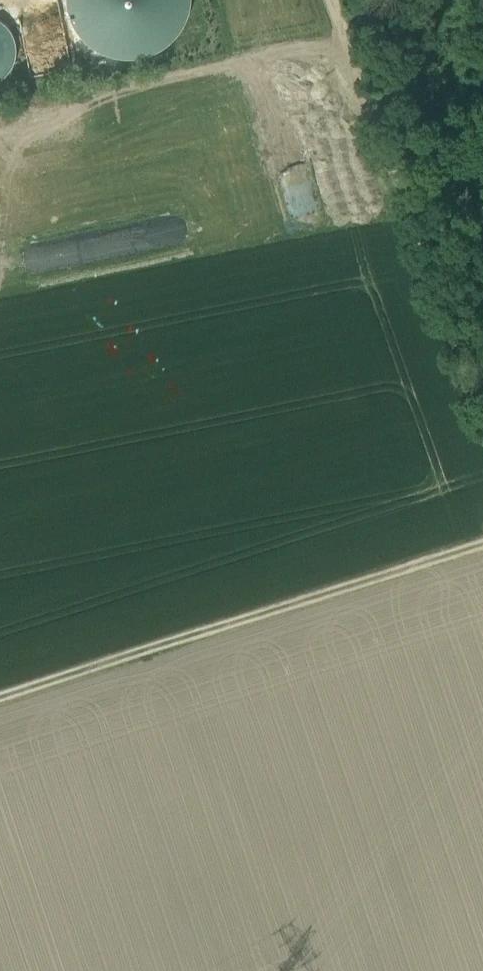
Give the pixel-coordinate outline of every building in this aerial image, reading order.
[(69,14),(77,30),(88,43),(104,53),(121,58),(139,58),(156,53),(171,44),(183,30),(190,14),(192,0),(67,0),(69,14)] [(1,78),(4,76),(7,72),(11,67),(13,62),(15,58),(15,54),(16,48),(15,42),(14,39),(13,35),(11,32),(10,29),(8,26),(5,24),(3,21),(0,19),(0,78),(1,78)]
